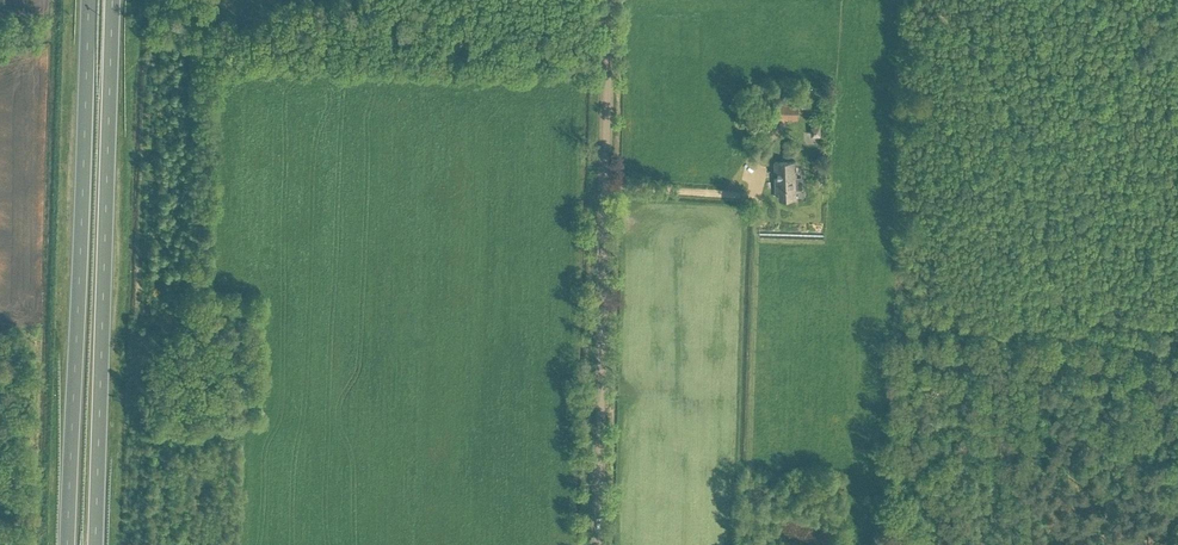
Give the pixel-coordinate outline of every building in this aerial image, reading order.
[(778,119),(798,119),(798,104),(778,103),(778,119)] [(796,161),(774,161),(775,172),(778,172),(778,176),(775,176),(775,190),(779,190),(780,198),(797,197),(797,189),(802,189),(801,176),(796,176),(796,161)]
